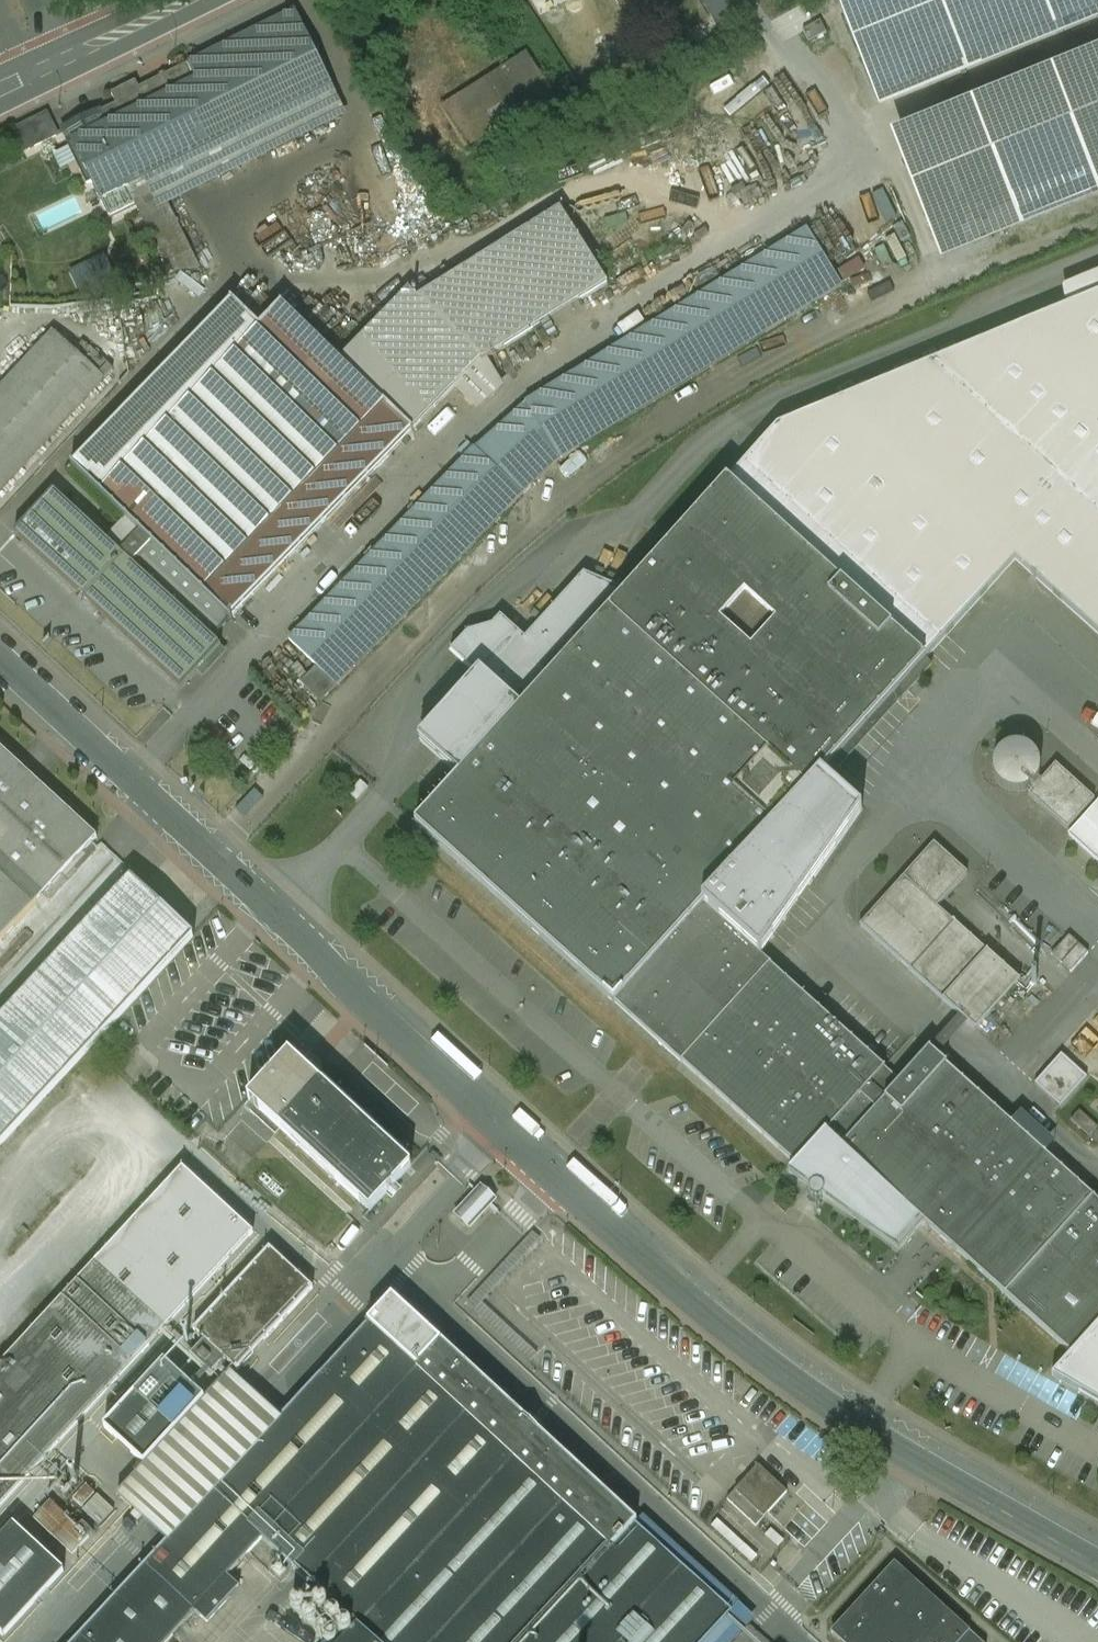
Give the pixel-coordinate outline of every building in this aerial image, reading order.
[(552,10),(589,83),(611,72),(575,0),(538,0),(545,14),(552,10)] [(732,0),(706,0),(726,32),(745,20),(732,0)] [(882,110),(1097,22),(1097,0),(834,0),(882,110)] [(294,9),(186,65),(224,138),(333,84),(294,9)] [(551,93),(525,54),(439,109),(465,149),(515,116),(519,122),(526,116),(523,111),(551,93)] [(890,137),(940,260),(1097,195),(1097,54),(890,137)] [(115,104),(151,175),(224,138),(186,65),(140,88),(136,79),(109,93),(115,104)] [(115,104),(61,131),(69,147),(73,145),(100,199),(125,186),(134,204),(153,194),(145,178),(151,175),(115,104)] [(190,251),(163,199),(137,212),(165,264),(190,251)] [(407,290),(480,360),(607,282),(561,208),(433,288),(425,277),(407,290)] [(842,284),(808,228),(535,393),(467,453),(290,638),(317,664),(337,684),(535,478),(571,448),(842,284)] [(139,532),(119,553),(211,639),(456,385),(480,360),(407,290),(339,359),(279,305),(258,327),(231,302),(71,466),(139,532)] [(781,419),(728,482),(923,658),(1015,558),(1097,633),(1097,291),(781,419)] [(0,387),(0,490),(113,369),(86,341),(76,352),(53,331),(0,387)] [(500,387),(480,360),(456,385),(482,408),(500,387)] [(923,658),(728,482),(625,592),(611,606),(806,791),(822,773),(923,658)] [(52,491),(14,534),(180,689),(220,647),(211,639),(119,553),(52,491)] [(611,606),(625,592),(582,574),(525,638),(500,616),(490,627),(470,628),(450,650),(475,673),(480,668),(522,706),(611,606)] [(806,791),(611,606),(522,706),(460,775),(417,823),(614,1001),(703,904),(806,791)] [(320,703),(337,684),(317,664),(298,682),(320,703)] [(480,668),(475,673),(419,739),(460,775),(522,706),(480,668)] [(327,702),(311,720),(324,731),(340,713),(327,702)] [(1037,778),(1039,768),(1038,757),(1032,749),(1024,744),(1010,743),(997,750),(992,759),(991,771),(993,778),(1000,786),(1007,790),(1020,790),(1031,785),(1037,778)] [(38,903),(44,897),(47,900),(53,899),(97,851),(96,846),(94,844),(98,839),(0,749),(0,867),(38,903)] [(1095,798),(1055,764),(1026,795),(1066,830),(1095,798)] [(806,791),(703,904),(761,955),(862,809),(822,773),(806,791)] [(933,841),(903,875),(937,905),(967,873),(933,841)] [(38,903),(0,867),(0,944),(38,903)] [(131,875),(0,1016),(0,1144),(191,934),(131,875)] [(858,924),(907,970),(952,919),(937,905),(903,875),(858,924)] [(771,963),(761,955),(703,904),(614,1001),(681,1062),(771,963)] [(1019,978),(952,919),(907,970),(975,1029),(1019,978)] [(1088,952),(1068,934),(1049,954),(1070,972),(1088,952)] [(885,1067),(771,963),(681,1062),(794,1165),(830,1126),(885,1067)] [(899,1080),(845,1140),(839,1146),(921,1220),(1072,1356),(1097,1326),(1097,1200),(928,1046),(899,1080)] [(299,1050),(291,1058),(314,1079),(322,1070),(323,1060),(311,1049),(299,1050)] [(1087,1078),(1059,1053),(1033,1083),(1060,1108),(1087,1078)] [(291,1058),(286,1054),(245,1098),(278,1128),(319,1084),(314,1079),(291,1058)] [(899,1080),(885,1067),(830,1126),(845,1140),(899,1080)] [(319,1084),(278,1128),(368,1211),(411,1165),(319,1084)] [(1097,1126),(1078,1109),(1069,1117),(1088,1135),(1097,1126)] [(839,1146),(845,1140),(830,1126),(794,1165),(788,1170),(809,1185),(809,1199),(826,1197),(898,1248),(921,1220),(839,1146)] [(180,1167),(0,1362),(0,1506),(253,1234),(180,1167)] [(494,1199),(478,1184),(453,1212),(467,1227),(494,1199)] [(310,1287),(269,1248),(192,1329),(203,1340),(223,1358),(234,1369),(310,1287)] [(731,1612),(389,1296),(284,1410),(169,1534),(69,1641),(165,1641),(193,1612),(205,1622),(230,1595),(218,1584),(262,1538),(355,1625),(343,1638),(298,1596),(289,1606),(328,1641),(702,1641),(731,1612)] [(1059,1373),(1097,1396),(1097,1330),(1059,1373)] [(223,1358),(203,1340),(188,1354),(208,1372),(223,1358)] [(144,1465),(129,1451),(106,1478),(148,1516),(169,1534),(284,1410),(261,1391),(234,1369),(223,1358),(208,1372),(191,1389),(203,1400),(144,1465)] [(191,1389),(164,1362),(103,1427),(129,1451),(144,1465),(203,1400),(191,1389)] [(759,1466),(727,1501),(733,1506),(746,1518),(756,1527),(788,1493),(759,1466)] [(83,1483),(67,1468),(44,1491),(61,1507),(83,1483)] [(113,1509),(96,1492),(81,1508),(98,1525),(113,1509)] [(122,1518),(113,1509),(98,1525),(83,1539),(93,1548),(122,1518)] [(16,1527),(0,1544),(0,1632),(6,1638),(66,1573),(16,1527)] [(967,1630),(892,1562),(829,1631),(842,1641),(957,1641),(967,1630)]
